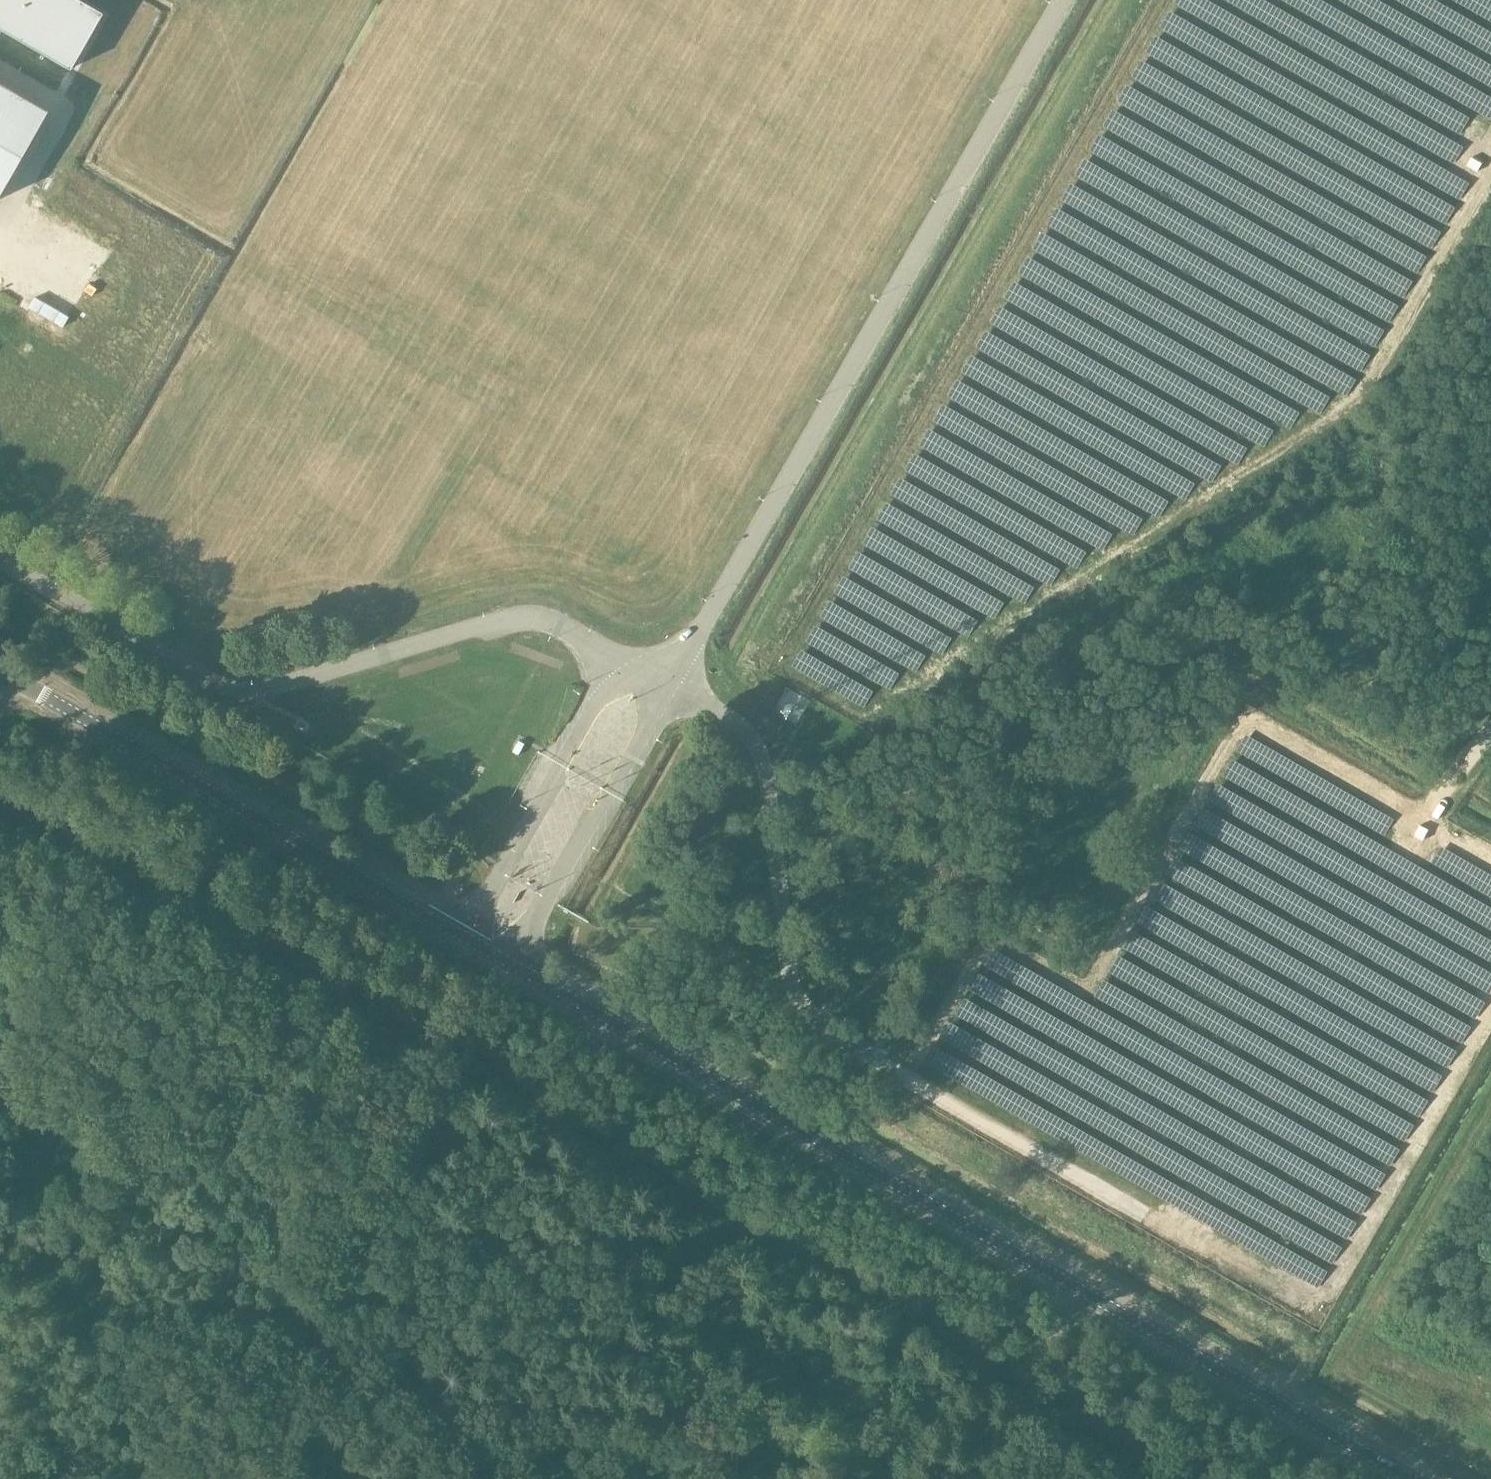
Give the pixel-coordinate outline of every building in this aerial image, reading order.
[(68,70),(100,14),(76,0),(0,0),(0,31),(68,70)] [(45,111),(0,86),(0,192),(45,111)] [(222,304),(236,310),(240,300),(226,294),(222,304)] [(1148,1008),(1135,1038),(1221,1076),(1227,1061),(1250,1071),(1267,1032),(1253,1026),(1290,942),(1201,903),(1162,992),(1144,984),(1135,1003),(1148,1008)] [(1285,981),(1310,992),(1321,966),(1296,956),(1285,981)] [(1191,1165),(1212,1124),(1128,1080),(1130,1075),(1026,1022),(1007,1060),(1034,1074),(1012,1117),(1049,1136),(1068,1101),(1191,1165)] [(943,1060),(960,1058),(959,1048),(942,1050),(943,1060)] [(1280,1150),(1297,1156),(1302,1145),(1285,1139),(1280,1150)]
